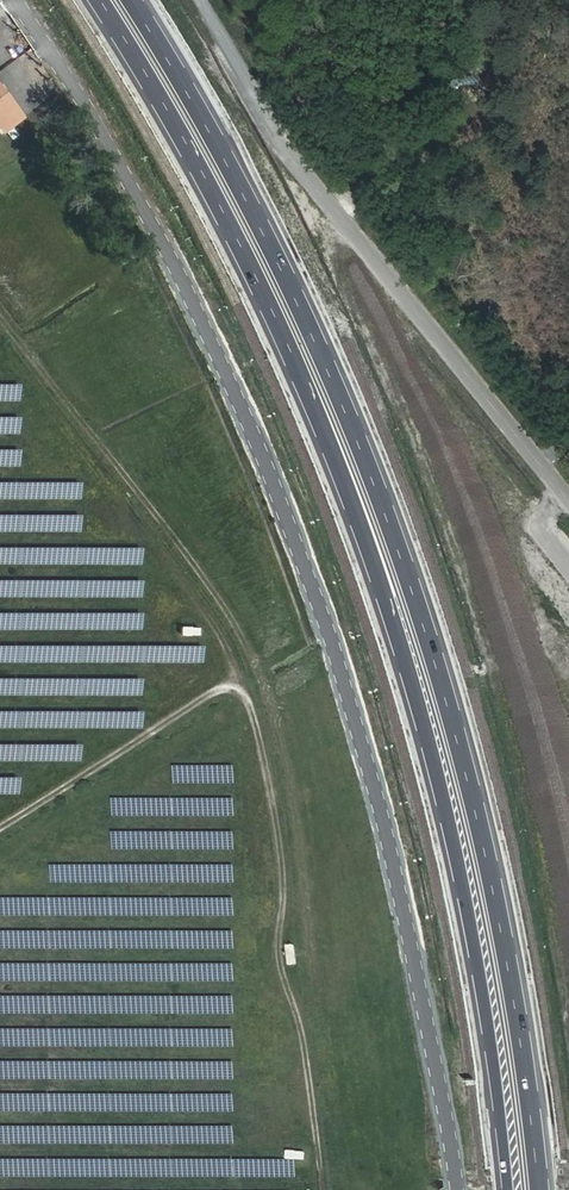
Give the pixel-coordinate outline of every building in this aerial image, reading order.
[(7,135),(20,124),(27,119),(0,86),(0,127),(7,135)] [(19,400),(19,383),(0,383),(0,400),(19,400)] [(20,418),(10,417),(9,432),(18,433),(20,418)] [(58,502),(58,494),(79,495),(80,481),(6,479),(6,487),(0,487),(0,500),(58,502)] [(131,612),(130,628),(140,629),(141,613),(131,612)] [(198,634),(198,625),(179,625),(179,634),(198,634)] [(203,645),(114,644),(113,660),(203,662),(203,645)] [(80,760),(80,744),(12,743),(12,755),(0,755),(0,760),(80,760)] [(234,801),(219,800),(217,814),(232,815),(234,801)] [(217,899),(217,915),(232,915),(233,899),(217,899)] [(232,931),(217,931),(218,948),(232,948),(232,931)] [(233,997),(214,997),(214,1014),(233,1014),(233,997)] [(219,1046),(233,1046),(232,1031),(218,1032),(219,1046)] [(233,1079),(233,1062),(218,1062),(218,1079),(233,1079)] [(233,1127),(218,1126),(217,1143),(232,1144),(233,1127)] [(287,1151),(286,1158),(302,1160),(303,1153),(287,1151)]
